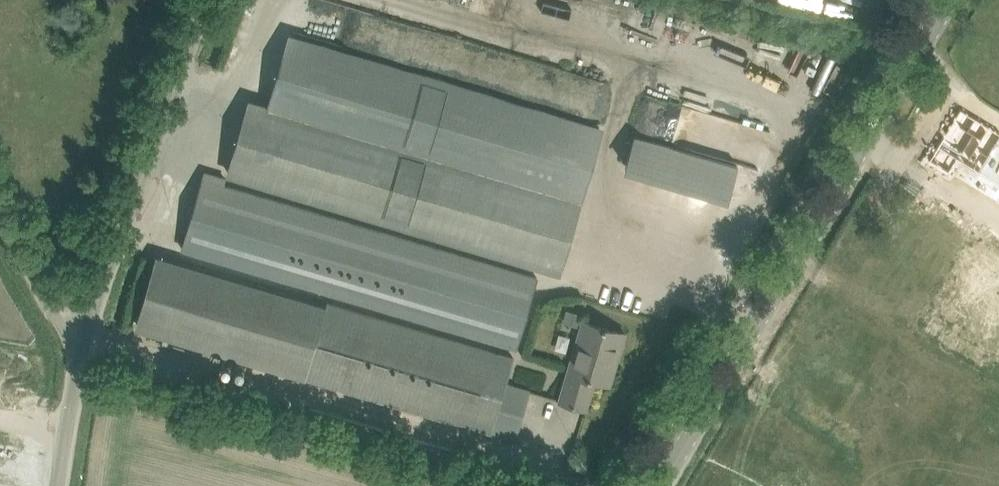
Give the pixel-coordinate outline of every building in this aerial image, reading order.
[(268,106),(252,101),(231,175),(557,272),(579,198),(583,199),(605,126),(290,32),(268,106)] [(930,159),(950,171),(958,158),(998,183),(998,131),(962,108),(930,159)] [(210,173),(188,248),(516,349),(537,280),(538,276),(228,185),(229,179),(210,173)] [(305,378),(306,376),(515,438),(529,390),(506,383),(514,357),(328,302),(327,305),(163,257),(141,330),(305,378)] [(583,320),(565,381),(559,400),(586,408),(595,380),(610,384),(625,333),(583,320)] [(583,461),(572,457),(568,468),(579,471),(583,461)]
